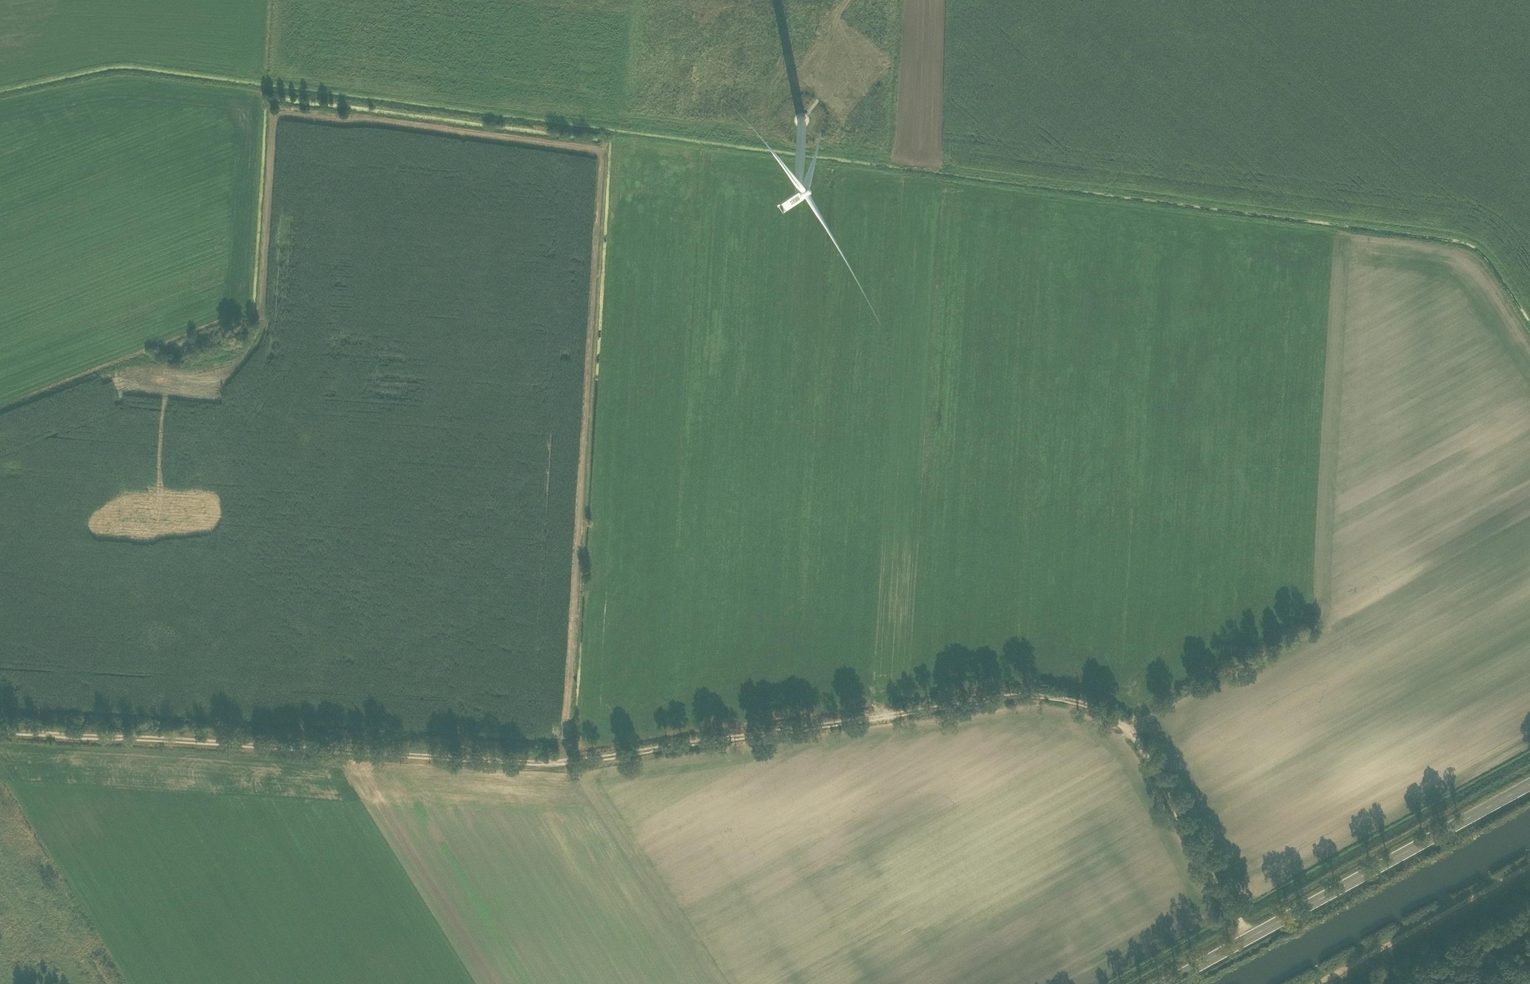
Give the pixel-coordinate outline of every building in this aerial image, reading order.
[(796,121),(795,121),(795,122),(794,122),(793,123),(792,124),(792,125),(792,126),(792,127),(792,128),(793,128),(793,129),(794,130),(795,130),(795,131),(796,131),(797,131),(798,131),(799,131),(800,130),(801,129),(801,128),(802,128),(802,127),(802,126),(802,125),(802,124),(801,123),(800,122),(799,121),(798,121),(797,121),(796,121)]
